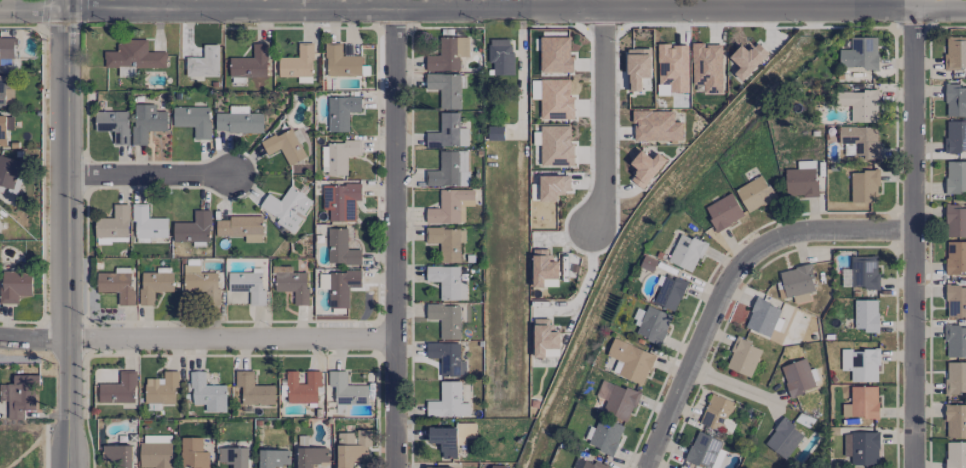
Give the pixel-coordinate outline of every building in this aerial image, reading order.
[(571,36),(540,37),(540,72),(571,72),(571,36)] [(459,70),(459,57),(469,57),(469,37),(439,37),(439,55),(425,55),(426,71),(459,70)] [(877,37),(850,37),(850,49),(839,50),(839,68),(877,67),(877,37)] [(945,37),(945,69),(965,68),(965,37),(945,37)] [(14,38),(0,38),(0,59),(15,59),(14,38)] [(166,67),(166,52),(147,52),(147,39),(118,40),(119,51),(104,51),(104,68),(118,67),(118,77),(135,77),(134,68),(166,67)] [(512,39),(488,39),(488,63),(493,63),(493,75),(513,75),(512,39)] [(229,58),(229,77),(267,77),(267,43),(252,43),(252,57),(229,58)] [(312,43),(297,43),(297,57),(278,57),(278,77),(313,76),(312,43)] [(361,55),(342,56),(342,43),(326,43),(326,76),(361,75),(361,55)] [(721,43),(691,44),(692,84),(703,84),(703,94),(722,93),(721,43)] [(734,74),(743,82),(768,53),(756,43),(749,51),(741,44),(729,58),(740,67),(734,74)] [(218,77),(218,44),(203,44),(203,57),(186,57),(186,76),(218,77)] [(688,92),(687,44),(657,44),(658,84),(669,84),(670,92),(688,92)] [(642,91),(642,78),(651,77),(650,49),(627,49),(627,91),(642,91)] [(460,109),(460,87),(463,87),(463,74),(426,74),(425,90),(440,90),(440,109),(460,109)] [(570,79),(540,79),(540,119),(573,119),(573,97),(570,97),(570,79)] [(539,80),(531,80),(532,99),(540,99),(539,80)] [(958,87),(958,84),(945,84),(945,116),(965,117),(965,87),(958,87)] [(850,122),(878,122),(877,90),(837,91),(838,105),(850,105),(850,122)] [(328,97),(328,132),(349,131),(348,112),(361,112),(361,97),(328,97)] [(167,111),(155,111),(155,104),(134,104),(133,145),(147,145),(147,131),(166,131),(167,111)] [(215,113),(216,133),(262,132),(262,113),(247,113),(247,106),(229,106),(229,113),(215,113)] [(173,126),(194,126),(194,139),(209,139),(209,107),(173,107),(173,126)] [(674,110),(633,111),(633,141),(683,140),(682,122),(674,122),(674,110)] [(95,112),(95,131),(113,131),(113,145),(128,145),(128,111),(95,112)] [(459,113),(440,112),(440,133),(426,132),(425,146),(467,147),(467,128),(459,128),(459,113)] [(13,130),(13,116),(0,115),(0,146),(6,146),(6,130),(13,130)] [(945,122),(945,153),(965,152),(965,121),(945,122)] [(540,166),(573,166),(574,142),(570,142),(570,126),(541,125),(540,166)] [(488,140),(503,140),(504,127),(488,126),(488,140)] [(878,160),(878,127),(839,126),(839,144),(854,144),(854,155),(863,155),(863,159),(878,160)] [(305,157),(291,128),(261,142),(267,155),(280,149),(288,165),(305,157)] [(361,141),(327,142),(327,151),(322,151),(323,174),(347,174),(346,155),(361,155),(361,141)] [(642,189),(666,160),(658,153),(652,159),(641,150),(630,163),(639,170),(631,180),(642,189)] [(439,151),(439,171),(425,171),(426,186),(469,186),(468,151),(439,151)] [(0,156),(0,187),(12,191),(20,161),(0,156)] [(785,169),(786,196),(817,195),(815,161),(798,161),(798,169),(785,169)] [(945,162),(946,193),(965,192),(965,161),(945,162)] [(850,171),(851,202),(878,202),(878,171),(850,171)] [(748,213),(775,197),(762,174),(734,190),(748,213)] [(557,201),(557,192),(570,192),(570,176),(540,175),(540,201),(557,201)] [(329,221),(354,221),(354,200),(361,200),(360,184),(322,184),(322,210),(329,210),(329,221)] [(280,201),(267,193),(258,209),(294,231),(313,200),(289,186),(280,201)] [(474,189),(439,190),(439,208),(425,208),(426,223),(460,223),(460,200),(474,199),(474,189)] [(717,231),(744,216),(731,193),(704,208),(717,231)] [(129,237),(129,204),(113,204),(113,218),(95,218),(95,237),(129,237)] [(167,218),(148,218),(148,204),(134,204),(133,237),(167,238),(167,218)] [(945,206),(945,236),(965,237),(965,206),(945,206)] [(173,223),(173,242),(210,241),(209,210),(193,210),(193,222),(173,223)] [(215,218),(216,236),(245,236),(245,243),(262,242),(261,217),(215,218)] [(361,249),(347,249),(347,228),(328,228),(327,264),(361,264),(361,249)] [(441,262),(459,263),(459,242),(464,242),(464,229),(425,228),(425,243),(441,243),(441,262)] [(694,272),(705,243),(679,233),(668,262),(694,272)] [(946,242),(946,273),(965,273),(965,242),(946,242)] [(558,262),(548,261),(548,250),(533,249),(532,287),(544,288),(544,279),(558,279),(558,262)] [(878,288),(878,256),(851,256),(850,288),(878,288)] [(183,295),(205,296),(205,304),(218,305),(219,272),(200,272),(200,266),(184,265),(183,295)] [(810,265),(779,271),(784,297),(815,291),(810,265)] [(307,305),(307,272),(291,272),(292,266),(274,266),(274,291),(294,291),(293,305),(307,305)] [(426,282),(439,282),(440,300),(466,300),(465,283),(460,283),(459,266),(426,267),(426,282)] [(97,272),(96,291),(118,292),(117,305),(134,305),(134,290),(130,290),(131,268),(115,267),(115,272),(97,272)] [(32,295),(31,271),(0,271),(1,304),(18,303),(18,296),(32,295)] [(328,308),(348,308),(349,287),(361,287),(361,271),(329,271),(328,308)] [(140,305),(154,305),(154,292),(173,291),(172,272),(140,273),(140,305)] [(264,305),(263,272),(228,272),(228,291),(249,291),(249,305),(264,305)] [(686,283),(664,274),(654,303),(675,311),(686,283)] [(947,285),(946,317),(965,317),(965,285),(947,285)] [(769,337),(772,329),(778,331),(782,319),(777,318),(781,307),(755,298),(744,328),(769,337)] [(878,300),(854,300),(854,331),(877,331),(878,300)] [(459,339),(460,318),(466,318),(466,305),(426,304),(426,319),(440,320),(439,339),(459,339)] [(660,344),(672,316),(647,305),(635,334),(660,344)] [(549,319),(534,319),(533,357),(545,357),(545,349),(559,349),(560,332),(549,332),(549,319)] [(965,357),(965,327),(945,327),(945,357),(965,357)] [(724,367),(749,378),(762,348),(737,337),(724,367)] [(607,356),(617,360),(612,374),(644,384),(654,353),(612,339),(607,356)] [(459,343),(426,343),(426,358),(440,358),(440,375),(465,376),(466,361),(459,361),(459,343)] [(851,382),(878,382),(878,349),(842,350),(843,370),(851,370),(851,382)] [(789,395),(814,389),(806,359),(781,365),(789,395)] [(945,362),(946,393),(965,393),(965,362),(945,362)] [(98,383),(98,403),(135,403),(135,371),(119,370),(119,384),(98,383)] [(242,405),(274,404),(274,385),(254,385),(254,370),(235,371),(235,387),(241,387),(242,405)] [(178,371),(162,371),(162,379),(145,379),(145,410),(161,411),(161,403),(174,403),(174,388),(178,388),(178,371)] [(225,385),(205,385),(205,371),(191,371),(191,405),(204,404),(205,412),(226,412),(225,385)] [(286,371),(287,403),(317,403),(317,388),(321,388),(320,371),(305,371),(306,384),(298,384),(297,371),(286,371)] [(367,385),(347,385),(346,371),(328,371),(328,387),(334,386),(335,404),(368,404),(367,385)] [(7,419),(24,419),(24,409),(36,410),(36,375),(13,375),(13,383),(8,383),(7,419)] [(629,422),(639,392),(604,380),(599,395),(607,397),(602,413),(629,422)] [(426,401),(427,417),(469,416),(469,402),(461,403),(460,381),(440,381),(440,401),(426,401)] [(878,387),(850,386),(850,404),(842,404),(842,417),(878,418),(878,387)] [(700,424),(723,431),(732,401),(710,394),(700,424)] [(946,404),(945,438),(965,438),(965,405),(946,404)] [(623,425),(598,417),(595,428),(588,426),(583,444),(614,454),(623,425)] [(803,433),(782,418),(764,444),(786,459),(803,433)] [(475,423),(455,423),(455,427),(428,428),(428,444),(440,443),(441,459),(457,458),(456,446),(465,445),(465,438),(475,438),(475,423)] [(337,467),(353,467),(353,461),(368,462),(369,432),(338,431),(337,467)] [(722,441),(697,431),(685,459),(705,467),(710,467),(722,441)] [(879,433),(844,432),(844,456),(852,456),(852,465),(879,465),(879,433)] [(140,467),(153,467),(172,467),(171,435),(152,435),(153,442),(139,442),(140,467)] [(208,451),(202,452),(202,437),(180,438),(180,467),(191,467),(192,467),(209,467),(208,451)] [(946,441),(945,467),(965,467),(965,442),(946,441)] [(102,446),(102,462),(116,461),(116,467),(132,467),(132,445),(102,446)] [(218,448),(218,464),(233,463),(233,467),(249,467),(248,447),(218,448)] [(297,448),(297,467),(313,467),(313,463),(327,463),(327,447),(297,448)] [(258,450),(259,467),(274,467),(274,466),(289,465),(289,449),(258,450)] [(606,466),(576,457),(572,467),(605,467),(606,466)]
